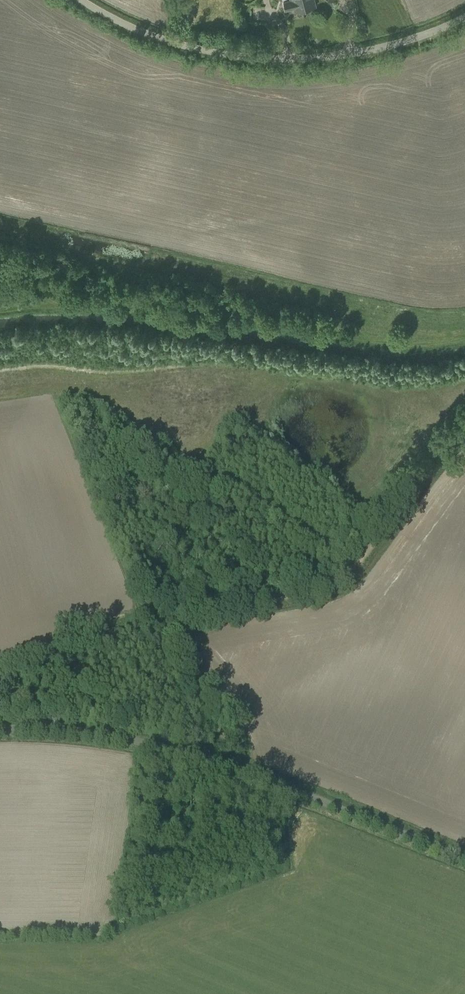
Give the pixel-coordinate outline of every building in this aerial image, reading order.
[(284,1),(286,10),(294,8),(295,11),(303,9),(301,0),(289,0),(284,1)] [(303,9),(316,6),(314,0),(301,0),(303,9)] [(304,10),(294,12),(296,19),(305,17),(304,10)]
